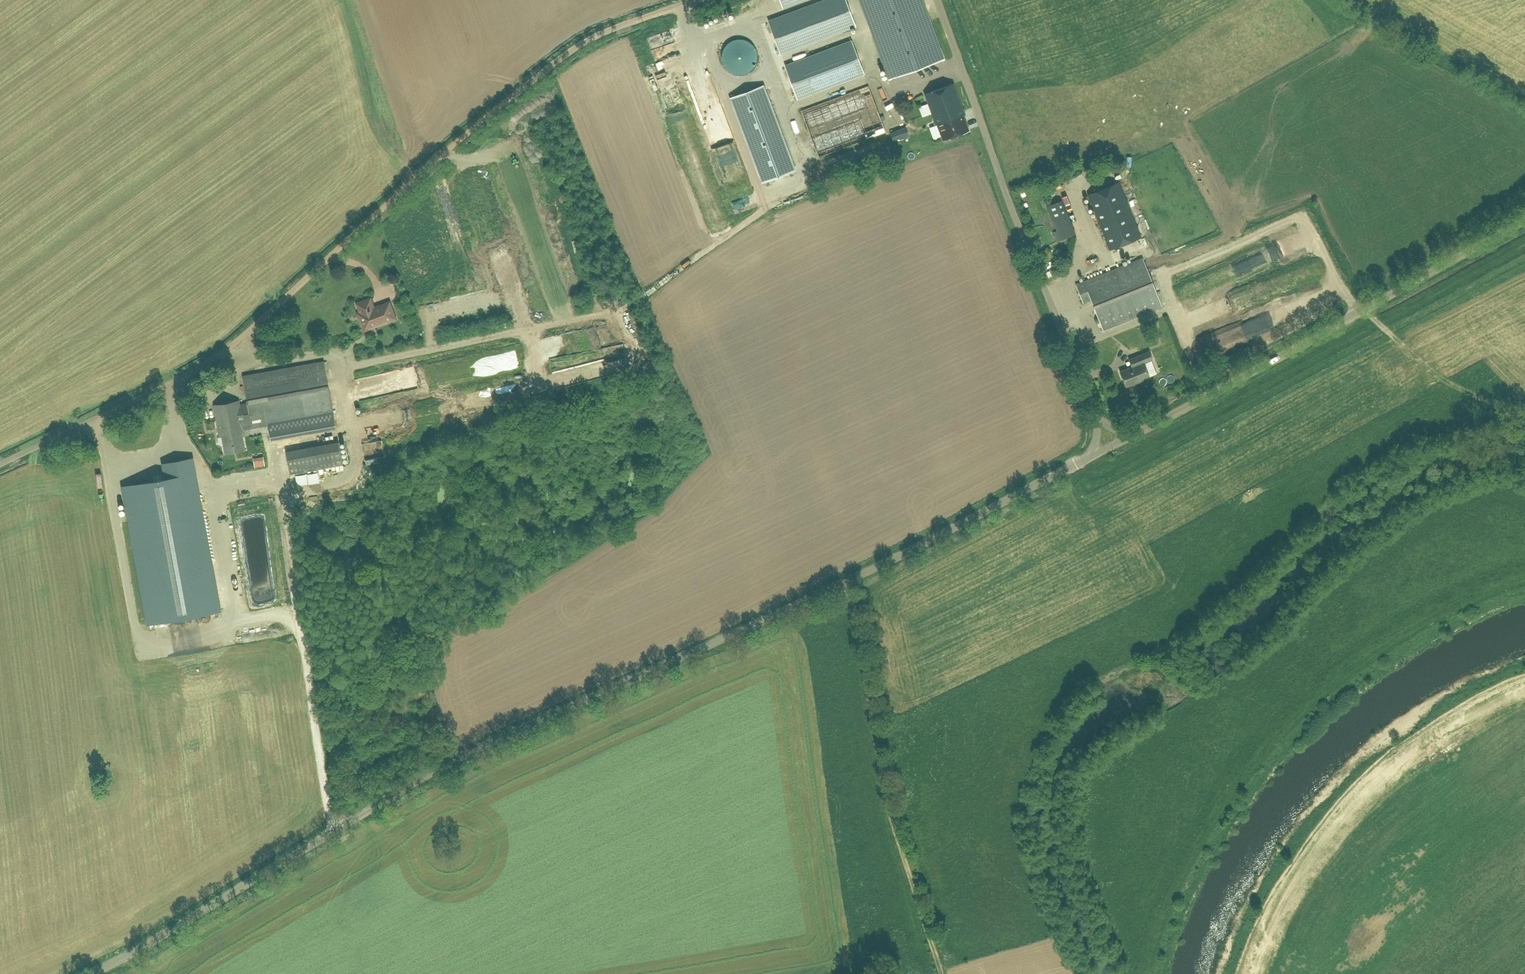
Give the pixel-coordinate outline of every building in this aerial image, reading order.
[(768,21),(780,54),(855,26),(845,0),(825,0),(768,21)] [(944,58),(930,20),(923,0),(859,0),(888,79),(944,58)] [(718,46),(722,28),(717,27),(713,45),(718,46)] [(662,34),(655,36),(657,44),(664,42),(662,34)] [(736,38),(731,39),(727,42),(725,44),(722,47),(721,50),(720,55),(720,58),(721,61),(722,65),(724,68),(726,70),(730,73),(732,74),(736,75),(740,75),(743,75),(746,74),(748,73),(751,71),(753,69),(755,66),(757,63),(757,60),(758,56),(757,52),(755,47),(752,43),(749,41),(745,39),(741,38),(736,38)] [(785,66),(797,98),(863,73),(851,41),(785,66)] [(656,57),(679,51),(677,43),(654,49),(656,57)] [(943,141),(969,131),(963,116),(965,115),(954,83),(924,94),(936,125),(937,125),(943,141)] [(888,136),(868,84),(795,112),(815,164),(888,136)] [(794,170),(763,85),(730,97),(762,182),(794,170)] [(905,127),(890,133),(893,140),(908,135),(905,127)] [(851,155),(842,159),(845,168),(855,165),(851,155)] [(1118,183),(1086,195),(1109,250),(1140,237),(1118,183)] [(1051,217),(1065,210),(1061,200),(1046,207),(1051,217)] [(1262,251),(1251,257),(1258,270),(1269,264),(1262,251)] [(1103,330),(1161,306),(1142,258),(1076,285),(1083,303),(1091,300),(1103,330)] [(374,308),(370,299),(357,304),(360,313),(358,314),(363,328),(373,324),(374,327),(395,319),(389,302),(377,307),(378,308),(375,309),(374,308)] [(1073,320),(1073,327),(1080,327),(1080,334),(1083,333),(1082,319),(1073,320)] [(1132,367),(1120,371),(1126,387),(1150,377),(1144,363),(1152,360),(1149,351),(1129,359),(1132,367)] [(247,404),(239,405),(239,401),(213,406),(219,437),(222,437),(225,453),(245,450),(242,433),(241,428),(243,428),(251,426),(267,423),(270,438),(270,443),(310,436),(309,431),(335,426),(333,411),(324,362),(242,377),(247,404)] [(419,373),(421,387),(430,386),(429,371),(419,373)] [(358,391),(360,399),(399,390),(395,376),(355,385),(356,391),(358,391)] [(287,444),(288,458),(297,457),(296,444),(287,444)] [(291,473),(344,466),(342,451),(289,458),(291,473)] [(165,479),(124,487),(149,623),(219,610),(191,459),(163,464),(165,479)]
